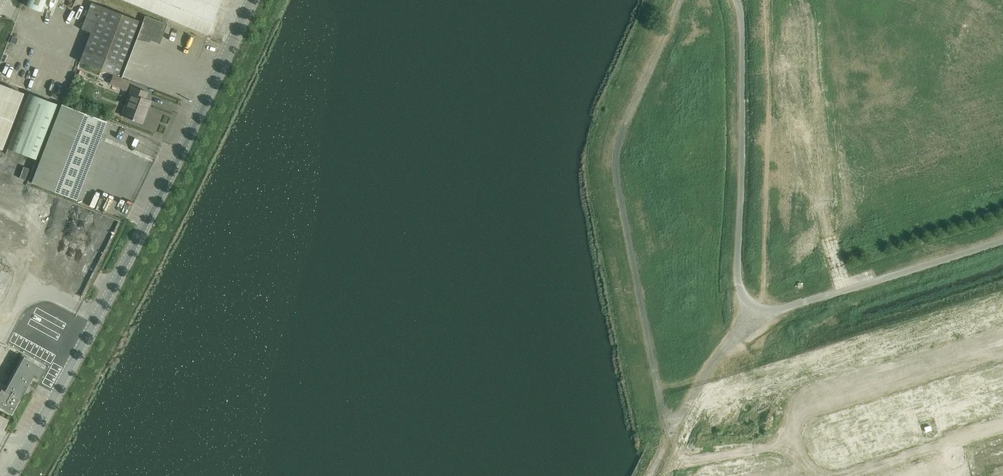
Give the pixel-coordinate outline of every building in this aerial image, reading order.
[(41,12),(45,0),(28,0),(26,6),(41,12)] [(207,35),(221,0),(124,0),(207,35)] [(91,3),(81,29),(90,33),(79,62),(121,78),(135,40),(150,43),(150,41),(159,44),(167,24),(145,16),(142,22),(91,3)] [(124,117),(133,120),(140,123),(145,108),(147,109),(151,101),(145,99),(147,93),(132,87),(127,101),(130,102),(124,117)] [(6,151),(34,162),(55,106),(27,95),(6,151)] [(61,104),(31,183),(76,200),(106,121),(61,104)] [(11,413),(33,373),(39,376),(42,369),(36,365),(39,359),(47,363),(58,343),(37,331),(26,352),(27,352),(6,391),(2,389),(0,393),(0,407),(11,413)]
